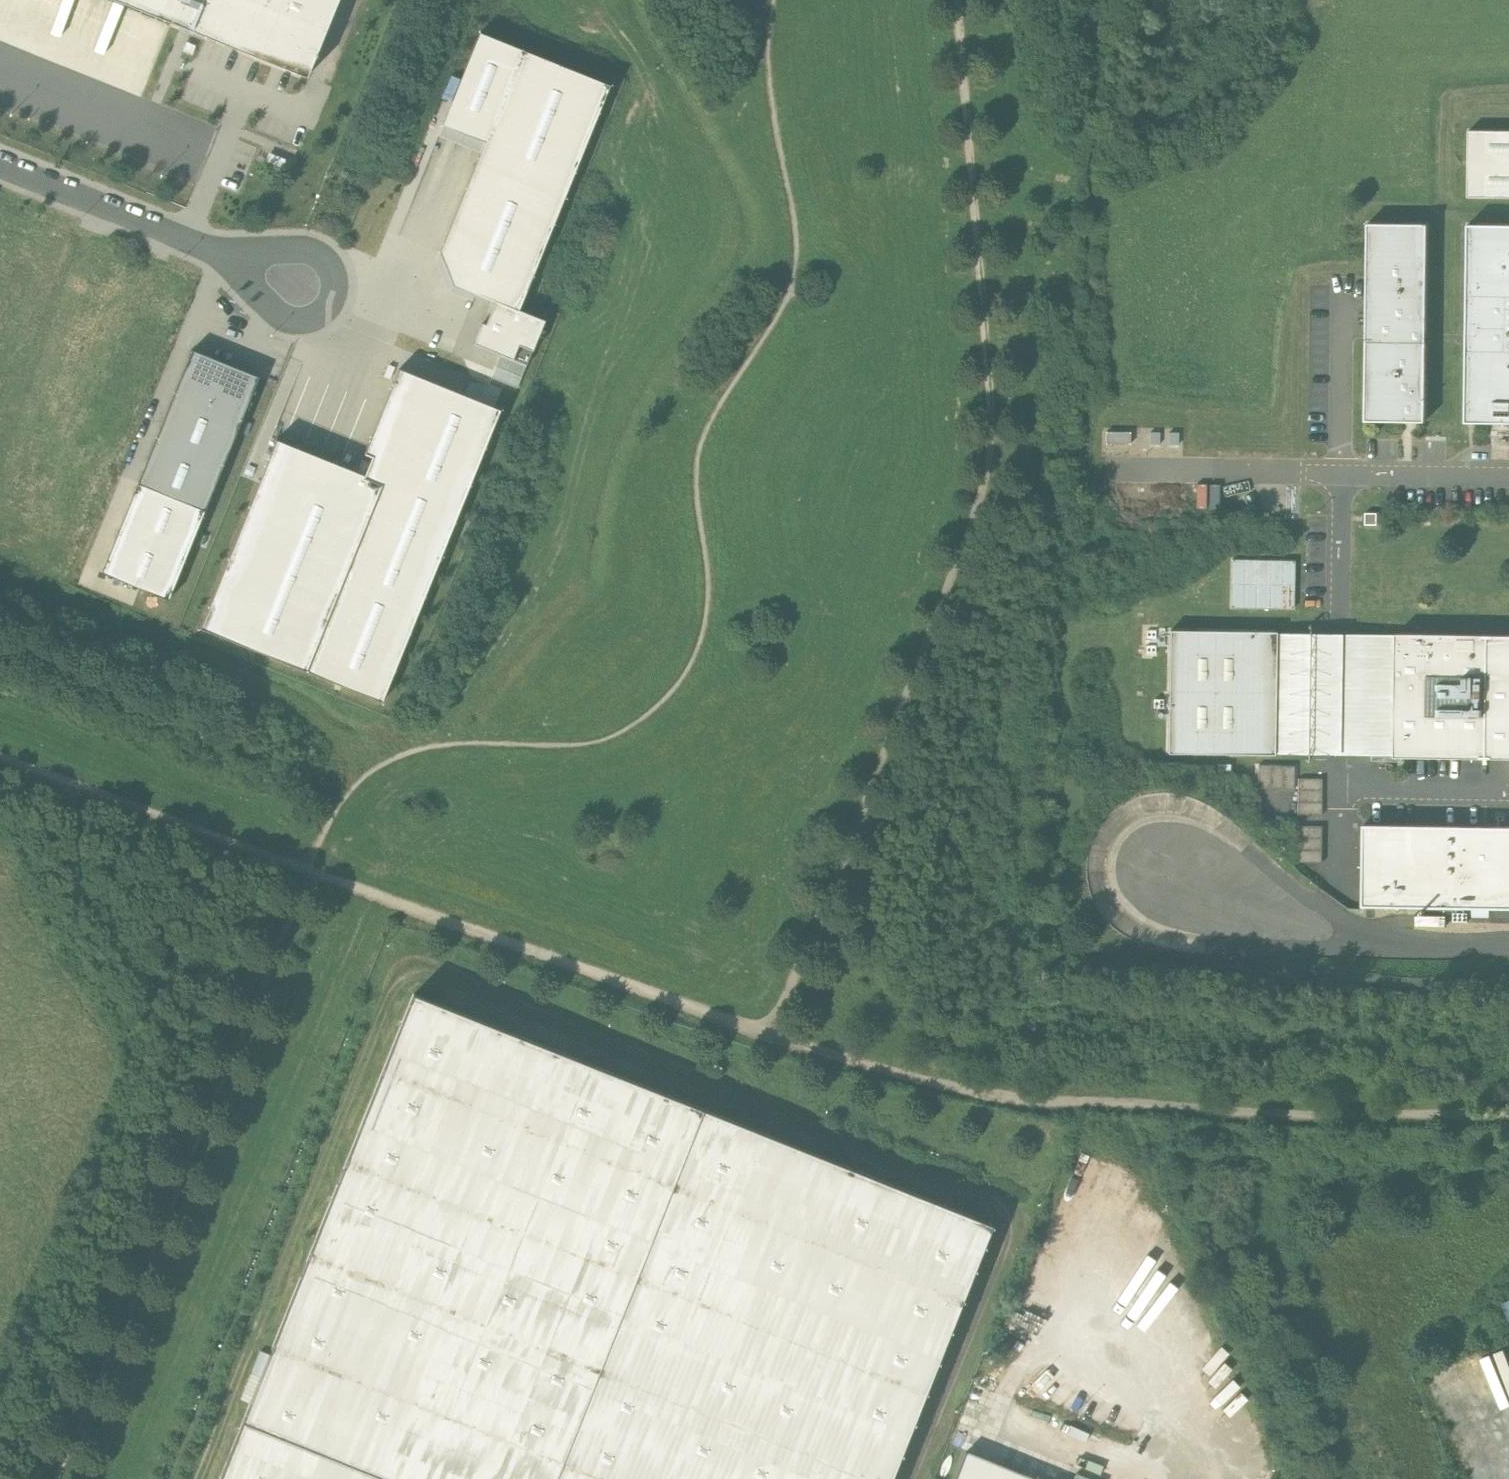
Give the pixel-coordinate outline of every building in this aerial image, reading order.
[(306,77),(338,0),(116,0),(306,77)] [(152,75),(167,25),(122,11),(118,26),(125,28),(118,48),(149,58),(146,69),(136,66),(135,70),(152,75)] [(609,86),(480,34),(442,125),(485,142),(440,253),(454,286),(495,303),(518,313),(609,86)] [(1469,131),(1468,197),(1508,198),(1508,131),(1469,131)] [(1428,224),(1368,223),(1366,341),(1426,342),(1428,224)] [(1468,225),(1465,423),(1508,423),(1508,226),(1468,225)] [(518,313),(495,303),(486,324),(484,323),(475,343),(498,353),(494,364),(523,376),(545,324),(518,313)] [(1426,342),(1366,341),(1365,421),(1425,422),(1426,342)] [(259,377),(192,350),(102,573),(169,600),(259,377)] [(200,629),(383,701),(500,409),(398,369),(364,455),(373,458),(366,476),(276,440),(200,629)] [(1107,440),(1129,440),(1128,432),(1107,432),(1107,440)] [(1377,514),(1365,513),(1365,525),(1377,526),(1377,514)] [(1295,561),(1233,560),(1232,608),(1294,609),(1295,561)] [(1276,633),(1170,631),(1169,754),(1275,756),(1276,633)] [(1396,635),(1394,757),(1508,759),(1508,636),(1396,635)] [(1295,767),(1259,767),(1259,791),(1295,791),(1295,767)] [(1322,780),(1298,780),(1298,815),(1322,816),(1322,780)] [(1362,826),(1361,907),(1508,909),(1508,828),(1362,826)] [(1322,828),(1298,827),(1297,863),(1321,864),(1322,828)] [(991,1225),(413,994),(220,1478),(890,1478),(991,1225)] [(966,1452),(955,1478),(1033,1478),(966,1452)]
